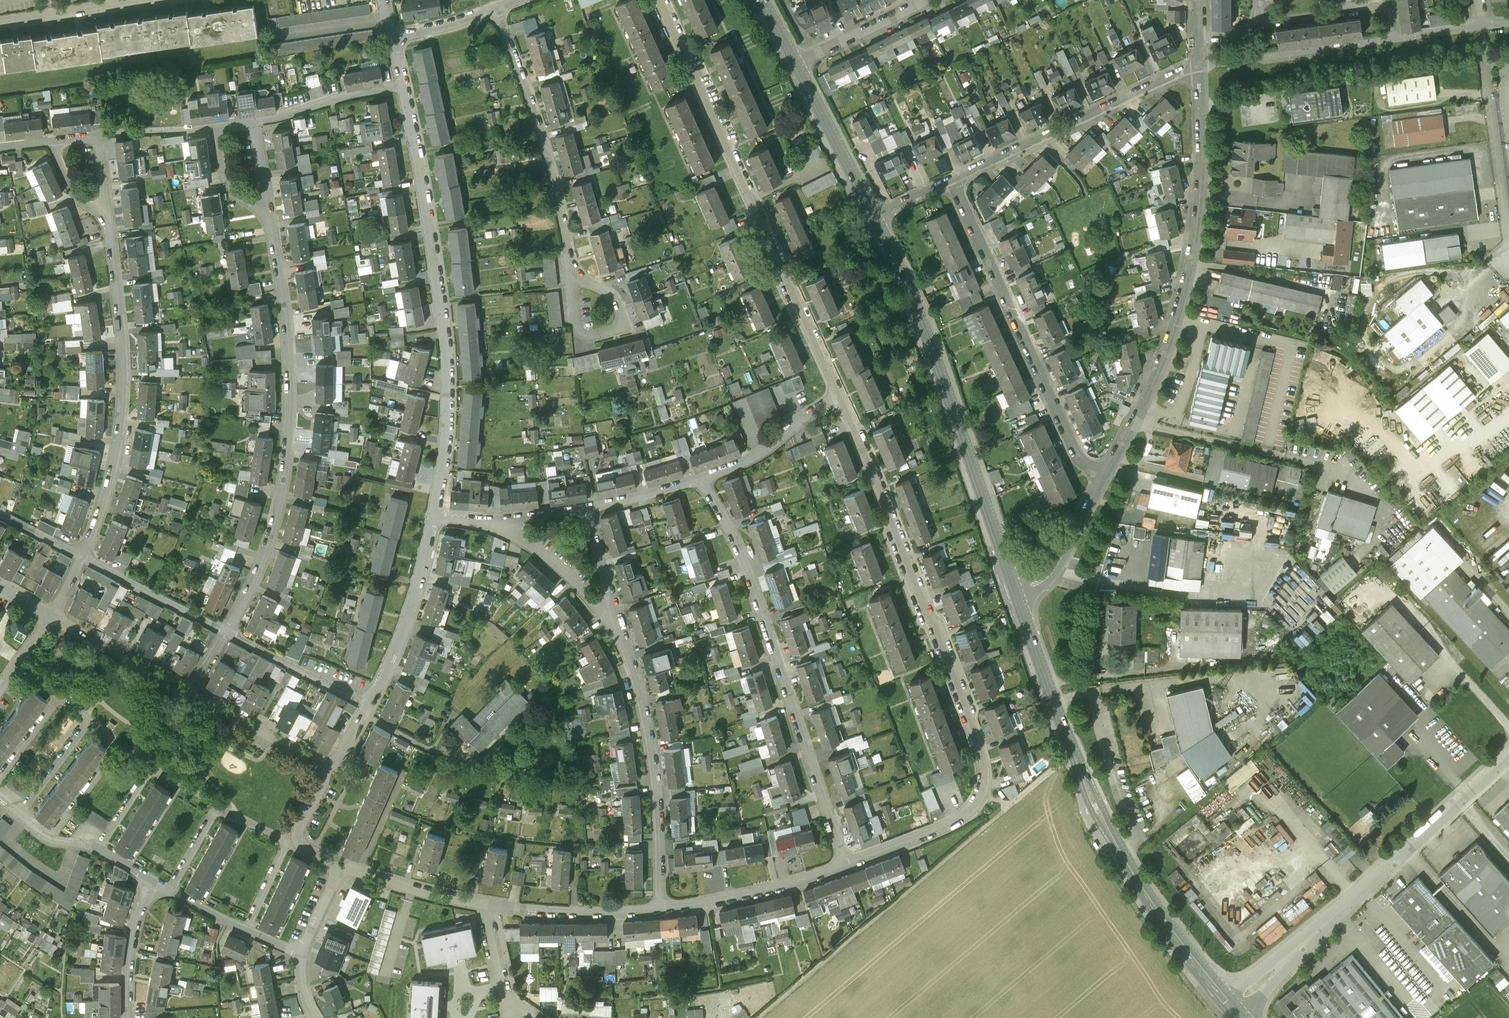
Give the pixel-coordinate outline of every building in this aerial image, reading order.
[(402,3),(404,19),(442,12),(440,0),(407,0),(407,2),(402,3)] [(581,8),(601,0),(578,0),(581,8)] [(617,4),(632,36),(650,28),(637,0),(625,0),(623,1),(617,4)] [(684,3),(699,36),(716,28),(704,0),(691,0),(684,3)] [(846,18),(862,10),(858,0),(837,0),(846,18)] [(862,10),(864,13),(889,0),(890,0),(889,0),(858,0),(862,10)] [(968,1),(972,8),(986,1),(990,9),(996,6),(993,0),(967,0),(968,1)] [(1212,27),(1230,27),(1230,0),(1212,0),(1212,27)] [(1399,12),(1418,9),(1416,0),(1397,0),(1399,12)] [(810,9),(809,9),(821,31),(836,24),(824,1),(810,9)] [(968,1),(948,10),(953,20),(967,13),(972,22),(977,19),(972,8),(968,1)] [(268,19),(270,29),(370,14),(369,3),(268,19)] [(254,4),(221,9),(226,39),(242,36),(242,37),(242,36),(259,34),(254,4)] [(809,6),(802,10),(801,8),(794,11),(800,22),(799,22),(799,23),(801,27),(803,28),(803,27),(808,38),(821,31),(809,9),(810,9),(809,6)] [(221,9),(188,14),(192,41),(193,44),(210,41),(210,42),(210,41),(226,39),(221,9)] [(1418,9),(1399,12),(1401,31),(1420,28),(1418,9)] [(929,20),(928,20),(933,30),(933,29),(947,22),(952,31),(957,28),(953,20),(948,10),(929,20)] [(1186,10),(1175,10),(1174,22),(1186,23),(1186,10)] [(1464,10),(1456,11),(1458,23),(1466,22),(1464,10)] [(188,11),(157,15),(161,45),(176,43),(176,44),(177,44),(177,43),(192,41),(188,14),(188,11)] [(157,15),(126,20),(131,50),(146,48),(161,45),(157,15)] [(927,17),(907,27),(912,37),(926,30),(930,38),(936,35),(933,29),(933,30),(928,20),(929,20),(927,17)] [(1359,18),(1318,24),(1320,42),(1362,36),(1359,18)] [(126,20),(96,24),(96,27),(100,54),(115,52),(115,53),(116,53),(116,52),(131,50),(126,20)] [(1159,37),(1153,24),(1142,30),(1148,42),(1145,43),(1149,52),(1152,51),(1156,59),(1167,53),(1159,37)] [(1318,24),(1276,30),(1279,48),(1320,42),(1318,24)] [(96,27),(63,32),(67,62),(84,59),(84,60),(84,59),(101,57),(100,54),(96,27)] [(907,27),(887,37),(892,47),(898,44),(903,52),(916,45),(912,37),(907,27)] [(650,28),(632,36),(647,70),(665,62),(650,28)] [(373,29),(270,45),(272,55),(375,39),(373,29)] [(1122,30),(1116,33),(1120,41),(1126,38),(1122,30)] [(544,31),(527,36),(533,55),(549,50),(544,31)] [(63,32),(30,37),(34,64),(34,67),(50,64),(50,65),(51,65),(51,64),(67,62),(63,32)] [(1170,32),(1159,37),(1167,53),(1178,48),(1170,32)] [(1116,33),(1110,36),(1114,44),(1120,41),(1116,33)] [(0,38),(0,53),(2,68),(18,66),(18,67),(18,66),(34,64),(30,37),(29,34),(0,38)] [(887,37),(867,47),(868,50),(872,57),(887,50),(891,58),(896,55),(892,47),(887,37)] [(729,42),(712,50),(720,69),(738,61),(729,42)] [(898,44),(892,47),(896,55),(903,52),(898,44)] [(481,46),(474,47),(477,60),(484,59),(481,46)] [(431,47),(414,51),(417,64),(416,64),(417,69),(418,69),(421,82),(437,78),(438,78),(431,47)] [(1136,47),(1125,53),(1133,69),(1144,64),(1136,47)] [(1068,59),(1063,49),(1057,52),(1068,75),(1074,72),(1068,59)] [(549,50),(533,55),(538,73),(555,69),(549,50)] [(868,50),(849,59),(853,69),(854,69),(868,62),(872,70),(878,68),(872,57),(868,50)] [(1104,50),(1098,53),(1103,64),(1109,61),(1104,50)] [(1125,53),(1114,58),(1122,75),(1133,69),(1125,53)] [(1091,54),(1087,56),(1091,64),(1095,62),(1091,54)] [(1080,69),(1074,56),(1068,59),(1074,72),(1080,69)] [(1087,56),(1082,59),(1086,67),(1091,64),(1087,56)] [(386,57),(380,58),(383,68),(389,67),(386,57)] [(849,59),(828,69),(833,79),(848,71),(852,80),(858,77),(854,69),(853,69),(849,59)] [(738,61),(720,69),(735,102),(752,94),(738,61)] [(665,62),(647,70),(656,89),(674,81),(665,62)] [(380,67),(362,71),(365,86),(383,82),(380,67)] [(1108,71),(1106,67),(1101,70),(1102,74),(1096,76),(1104,93),(1115,87),(1108,71)] [(1043,87),(1050,84),(1043,68),(1036,71),(1043,87)] [(969,70),(961,74),(966,84),(974,80),(969,70)] [(1058,70),(1054,72),(1057,80),(1062,78),(1058,70)] [(362,71),(344,75),(348,90),(365,86),(362,71)] [(1054,72),(1049,74),(1053,82),(1057,80),(1054,72)] [(1432,74),(1385,80),(1388,104),(1436,98),(1432,74)] [(312,76),(306,77),(309,87),(314,86),(312,76)] [(1096,76),(1085,82),(1093,98),(1104,93),(1096,76)] [(487,77),(481,79),(484,92),(490,91),(487,77)] [(421,82),(420,82),(423,95),(422,95),(423,100),(424,100),(427,113),(443,110),(445,109),(437,78),(421,82)] [(558,81),(542,86),(547,105),(563,100),(558,81)] [(1338,85),(1289,92),(1290,102),(1289,102),(1286,106),(1286,109),(1290,112),(1292,112),(1293,122),(1343,115),(1338,85)] [(587,86),(581,88),(583,95),(589,93),(587,86)] [(1025,86),(1020,88),(1024,96),(1029,93),(1025,86)] [(1074,87),(1063,92),(1071,108),(1082,103),(1074,87)] [(1020,88),(1016,90),(1019,98),(1024,96),(1020,88)] [(266,89),(255,90),(258,114),(277,111),(276,107),(274,96),(267,97),(267,95),(270,92),(266,89)] [(255,90),(236,92),(240,116),(258,114),(255,90)] [(282,92),(274,93),(274,96),(276,107),(284,106),(282,92)] [(1002,92),(996,95),(1001,106),(1008,103),(1002,92)] [(1063,92),(1052,97),(1059,114),(1071,108),(1063,92)] [(589,93),(583,95),(584,101),(591,99),(589,93)] [(752,94),(735,102),(750,134),(767,127),(752,94)] [(699,129),(685,96),(668,104),(682,137),(699,129)] [(964,98),(957,101),(963,114),(970,111),(964,98)] [(1166,98),(1156,109),(1167,120),(1177,110),(1171,103),(1166,98)] [(1184,107),(1175,99),(1171,103),(1177,110),(1179,111),(1184,107)] [(563,100),(547,105),(552,124),(569,119),(563,100)] [(386,101),(370,103),(373,120),(389,118),(386,101)] [(992,101),(987,103),(991,111),(996,109),(992,101)] [(1041,102),(1029,108),(1037,124),(1048,119),(1041,102)] [(227,103),(209,105),(211,120),(229,118),(227,103)] [(987,103),(982,105),(986,113),(991,111),(987,103)] [(209,105),(191,108),(191,109),(193,123),(211,120),(209,105)] [(189,108),(182,109),(184,127),(191,126),(193,123),(191,109),(189,109),(189,108)] [(956,108),(950,111),(954,118),(958,116),(959,116),(956,108)] [(1029,108),(1018,113),(1026,129),(1037,124),(1029,108)] [(102,109),(89,111),(91,125),(104,123),(102,109)] [(1156,109),(1145,119),(1150,125),(1156,131),(1167,120),(1156,109)] [(427,113),(426,114),(429,126),(428,126),(429,132),(430,131),(434,145),(451,141),(443,110),(427,113)] [(495,112),(488,114),(491,127),(498,125),(495,112)] [(87,113),(69,115),(71,130),(89,128),(87,113)] [(1441,113),(1391,120),(1395,146),(1445,139),(1441,113)] [(305,114),(293,118),(295,129),(307,127),(305,114)] [(69,115),(52,117),(53,132),(71,130),(69,115)] [(864,115),(853,120),(861,138),(867,135),(869,141),(875,138),(864,115)] [(980,115),(974,118),(979,130),(985,128),(986,128),(980,115)] [(940,116),(933,119),(941,134),(946,132),(943,125),(944,125),(940,116)] [(974,133),(970,135),(965,123),(962,124),(958,116),(954,118),(954,120),(971,155),(982,150),(974,133)] [(1145,119),(1142,116),(1138,121),(1146,129),(1150,125),(1145,119)] [(1134,125),(1126,117),(1116,126),(1128,138),(1138,129),(1134,125)] [(40,118),(22,120),(23,136),(42,134),(40,118)] [(389,118),(373,120),(376,137),(376,138),(392,135),(389,118)] [(1015,134),(1007,118),(996,123),(1004,140),(1015,134)] [(22,120),(3,123),(5,138),(23,136),(22,120)] [(373,120),(361,123),(364,139),(371,138),(376,137),(373,120)] [(971,155),(954,120),(944,125),(943,125),(946,132),(952,143),(951,143),(959,161),(971,155)] [(1146,129),(1138,121),(1134,125),(1138,129),(1142,133),(1146,129)] [(921,123),(916,125),(920,133),(924,131),(921,123)] [(986,128),(985,128),(993,145),(1004,140),(996,123),(986,128)] [(916,125),(911,127),(915,135),(920,133),(916,125)] [(1128,138),(1116,126),(1107,135),(1113,141),(1119,147),(1128,138)] [(289,129),(274,132),(277,149),(292,147),(289,129)] [(699,129),(682,137),(697,170),(714,163),(699,129)] [(911,142),(905,130),(899,133),(905,145),(911,142)] [(899,131),(892,134),(897,146),(899,146),(899,147),(905,145),(899,133),(899,131)] [(1107,135),(1104,132),(1100,137),(1108,145),(1113,141),(1107,135)] [(573,133),(556,137),(561,155),(577,150),(573,133)] [(1096,141),(1089,134),(1078,145),(1089,156),(1095,150),(1097,152),(1102,147),(1096,141)] [(184,135),(162,138),(163,145),(185,142),(184,135)] [(875,138),(869,141),(872,146),(883,141),(880,135),(875,138)] [(934,135),(923,140),(931,157),(942,152),(934,135)] [(602,137),(595,139),(597,145),(603,143),(602,137)] [(1108,145),(1100,137),(1096,141),(1102,147),(1104,149),(1108,145)] [(364,139),(349,142),(350,149),(372,145),(371,138),(364,139)] [(132,139),(117,141),(119,159),(134,157),(132,139)] [(205,139),(190,141),(193,158),(208,156),(205,139)] [(923,140),(912,145),(920,162),(931,157),(923,140)] [(1256,143),(1255,141),(1244,140),(1242,142),(1235,141),(1235,149),(1233,151),(1232,162),(1233,164),(1232,171),(1243,172),(1243,169),(1251,170),(1250,173),(1252,173),(1253,161),(1256,156),(1269,157),(1272,155),(1272,152),(1274,150),(1272,148),(1273,145),(1271,143),(1266,142),(1264,144),(1256,143)] [(883,141),(872,146),(875,153),(886,148),(883,141)] [(603,143),(597,145),(599,151),(605,149),(603,143)] [(819,144),(788,159),(794,170),(824,154),(819,144)] [(350,149),(344,150),(346,157),(374,152),(373,145),(372,145),(350,149)] [(1089,156),(1078,145),(1068,155),(1069,157),(1077,165),(1080,168),(1085,163),(1084,162),(1089,156)] [(897,146),(893,148),(895,153),(890,155),(897,172),(909,167),(899,147),(899,146),(897,146)] [(292,147),(277,149),(280,167),(295,165),(295,164),(294,156),(292,147)] [(394,147),(378,150),(381,167),(397,164),(394,147)] [(767,147),(749,155),(764,187),(782,179),(767,147)] [(1354,156),(1291,149),(1289,170),(1323,174),(1320,204),(1313,203),(1312,216),(1337,218),(1347,219),(1354,156)] [(503,150),(496,152),(499,165),(506,163),(503,150)] [(577,150),(561,155),(566,174),(591,167),(588,154),(579,157),(577,150)] [(309,153),(294,156),(295,164),(299,163),(310,162),(309,153)] [(1057,162),(1049,153),(1045,158),(1053,166),(1057,162)] [(452,154),(435,157),(438,169),(437,170),(438,175),(439,175),(441,188),(442,188),(458,185),(452,154)] [(890,155),(874,163),(882,179),(897,172),(890,155)] [(134,157),(119,159),(121,177),(146,174),(144,156),(134,157)] [(208,156),(193,158),(196,176),(210,174),(211,174),(208,156)] [(1045,158),(1043,156),(1032,166),(1043,178),(1049,172),(1051,174),(1056,169),(1053,166),(1045,158)] [(1077,165),(1069,157),(1065,161),(1073,169),(1077,165)] [(193,158),(185,160),(186,171),(191,171),(192,177),(193,177),(196,176),(193,158)] [(1469,158),(1389,168),(1397,228),(1477,218),(1469,158)] [(1174,159),(1163,162),(1164,167),(1176,164),(1174,159)] [(47,162),(32,169),(39,184),(54,177),(47,162)] [(310,162),(299,163),(300,170),(312,168),(310,162)] [(165,165),(167,177),(174,176),(172,164),(165,165)] [(397,164),(381,167),(384,185),(400,182),(397,164)] [(1164,167),(1161,168),(1165,183),(1180,179),(1176,164),(1164,167)] [(1043,178),(1032,166),(1021,177),(1033,189),(1034,190),(1039,185),(1038,184),(1043,178)] [(832,169),(801,185),(807,196),(838,181),(832,169)] [(165,170),(153,171),(154,178),(166,177),(165,170)] [(195,187),(195,188),(211,185),(210,174),(196,176),(193,177),(194,180),(195,187)] [(300,176),(281,179),(284,196),(300,194),(299,187),(314,185),(312,174),(300,176)] [(714,174),(703,179),(707,189),(714,186),(718,184),(714,174)] [(1021,177),(1018,174),(1014,178),(1029,193),(1033,189),(1021,177)] [(1010,182),(1002,175),(992,186),(1003,197),(1009,203),(1011,201),(1009,200),(1018,191),(1010,182)] [(54,177),(39,184),(47,200),(62,193),(54,177)] [(1029,193),(1014,178),(1010,182),(1018,191),(1024,197),(1029,193)] [(1180,179),(1165,183),(1168,197),(1174,196),(1184,193),(1180,179)] [(1274,181),(1254,179),(1252,193),(1276,196),(1276,192),(1273,191),(1274,181)] [(590,181),(573,185),(578,204),(595,199),(590,181)] [(623,184),(616,186),(618,193),(625,191),(623,184)] [(458,185),(442,188),(444,201),(443,201),(444,206),(445,206),(448,219),(465,216),(459,185),(458,185)] [(992,186),(991,185),(981,196),(977,200),(986,218),(995,209),(992,207),(1003,197),(992,186)] [(379,186),(367,188),(368,194),(370,193),(380,192),(379,186)] [(729,219),(714,186),(707,189),(697,193),(712,227),(722,222),(729,219)] [(138,187),(122,189),(125,207),(140,205),(138,187)] [(511,188),(504,190),(507,202),(514,201),(511,188)] [(625,191),(618,193),(620,199),(627,197),(625,191)] [(300,194),(284,196),(287,214),(303,211),(306,211),(318,208),(317,199),(302,202),(300,194)] [(381,197),(380,197),(383,214),(389,213),(389,214),(405,211),(402,194),(381,197)] [(218,195),(203,197),(206,214),(220,212),(218,195)] [(789,196),(776,202),(780,211),(776,212),(781,223),(784,221),(788,230),(802,223),(789,196)] [(1168,197),(1162,198),(1164,204),(1175,202),(1174,196),(1168,197)] [(595,199),(578,204),(583,223),(587,222),(600,218),(595,199)] [(44,200),(27,204),(28,210),(35,209),(45,206),(44,200)] [(1175,202),(1164,204),(1151,207),(1152,213),(1156,213),(1156,212),(1172,208),(1177,207),(1175,202)] [(140,205),(125,207),(127,225),(140,223),(142,223),(142,221),(140,205)] [(67,206),(52,212),(58,228),(73,223),(67,206)] [(318,208),(306,211),(307,216),(319,214),(318,208)] [(1172,208),(1156,212),(1156,213),(1159,225),(1175,221),(1172,208)] [(1256,210),(1241,208),(1241,215),(1252,217),(1255,217),(1256,210)] [(35,209),(28,210),(30,217),(36,216),(35,209)] [(368,210),(361,212),(362,218),(369,217),(368,210)] [(405,211),(389,214),(392,231),(408,229),(405,211)] [(220,212),(206,214),(209,232),(223,230),(220,212)] [(941,244),(956,237),(944,212),(929,219),(941,244)] [(1312,216),(1287,213),(1284,234),(1334,239),(1335,239),(1337,218),(1312,216)] [(1241,215),(1231,214),(1230,220),(1232,220),(1231,227),(1227,227),(1226,237),(1235,237),(1236,239),(1242,239),(1244,238),(1255,239),(1255,235),(1254,235),(1255,225),(1251,225),(1252,217),(1241,215)] [(587,222),(589,228),(611,222),(609,216),(600,218),(587,222)] [(729,219),(722,222),(727,232),(738,227),(733,217),(729,219)] [(1000,217),(989,222),(992,228),(1003,223),(1000,217)] [(1334,239),(1333,247),(1325,246),(1323,260),(1347,263),(1352,220),(1347,219),(1337,218),(1335,239),(1334,239)] [(152,220),(142,221),(142,223),(140,223),(141,229),(150,228),(153,228),(152,220)] [(1175,221),(1159,225),(1162,238),(1167,236),(1179,233),(1175,221)] [(589,228),(591,234),(608,230),(613,228),(611,222),(589,228)] [(73,223),(58,228),(64,245),(76,241),(79,239),(73,223)] [(304,223),(288,225),(291,243),(307,241),(304,223)] [(802,223),(788,230),(792,239),(788,240),(793,251),(797,249),(801,258),(814,252),(802,223)] [(1003,223),(992,228),(996,235),(1006,231),(1003,223)] [(141,229),(127,231),(128,236),(143,235),(144,235),(151,234),(150,228),(141,229)] [(467,228),(449,230),(451,243),(450,244),(450,249),(452,249),(453,262),(470,260),(471,259),(467,228)] [(519,228),(512,229),(514,243),(521,242),(519,228)] [(608,230),(591,234),(596,253),(613,248),(608,230)] [(1006,231),(996,235),(998,241),(1000,240),(1009,236),(1006,231)] [(1009,236),(1000,240),(1006,254),(1021,247),(1017,240),(1019,239),(1016,233),(1009,236)] [(1457,233),(1421,238),(1424,262),(1460,257),(1457,233)] [(637,234),(630,236),(632,243),(639,241),(637,234)] [(128,236),(128,237),(130,255),(145,253),(146,253),(144,235),(143,235),(128,236)] [(1162,238),(1155,239),(1157,245),(1168,242),(1167,236),(1162,238)] [(79,239),(76,241),(78,246),(88,242),(86,237),(79,239)] [(737,237),(720,244),(735,277),(752,270),(737,237)] [(952,269),(967,262),(956,237),(941,244),(952,269)] [(1421,238),(1381,244),(1384,267),(1424,262),(1421,238)] [(409,240),(394,243),(397,260),(412,258),(409,240)] [(307,241),(291,243),(294,261),(309,258),(307,241)] [(1168,242),(1157,245),(1158,251),(1163,250),(1170,248),(1168,242)] [(622,246),(613,248),(618,267),(627,264),(622,246)] [(1021,247),(1006,254),(1012,267),(1013,267),(1024,262),(1029,260),(1026,254),(1024,254),(1021,247)] [(613,248),(596,253),(601,272),(618,267),(613,248)] [(242,249),(227,251),(230,269),(245,267),(242,249)] [(325,250),(313,252),(315,263),(327,261),(325,250)] [(1158,251),(1147,253),(1151,268),(1166,264),(1163,250),(1158,251)] [(1253,253),(1224,250),(1223,262),(1251,265),(1253,253)] [(145,253),(130,255),(132,273),(147,271),(145,253)] [(553,253),(542,254),(546,287),(558,285),(553,253)] [(84,254),(68,258),(72,275),(88,271),(84,254)] [(412,258),(397,260),(400,278),(415,275),(412,258)] [(453,262),(452,262),(454,275),(453,275),(454,281),(455,281),(457,293),(474,291),(470,260),(453,262)] [(327,261),(315,263),(316,269),(321,268),(328,266),(327,261)] [(952,269),(951,270),(957,283),(973,275),(967,262),(952,269)] [(1024,262),(1013,267),(1016,272),(1027,268),(1024,262)] [(1166,264),(1151,268),(1154,283),(1158,282),(1170,279),(1166,264)] [(245,267),(230,269),(233,287),(248,284),(245,267)] [(525,267),(517,268),(519,281),(526,280),(525,267)] [(722,267),(715,269),(717,276),(724,274),(722,267)] [(1027,268),(1016,272),(1018,278),(1029,273),(1027,268)] [(312,270),(296,273),(299,290),(315,287),(312,270)] [(88,271),(72,275),(76,292),(92,288),(88,271)] [(1018,278),(1017,278),(1023,292),(1038,285),(1035,278),(1037,277),(1034,271),(1029,273),(1018,278)] [(1321,295),(1223,271),(1218,291),(1261,302),(1262,309),(1274,312),(1277,305),(1317,315),(1321,295)] [(163,275),(152,276),(153,283),(164,282),(163,275)] [(645,275),(628,282),(635,300),(651,294),(645,275)] [(822,275),(807,282),(822,317),(838,310),(822,275)] [(973,275),(957,283),(963,295),(979,288),(973,275)] [(1420,278),(1395,299),(1407,313),(1422,300),(1423,301),(1432,293),(1420,278)] [(397,279),(386,281),(387,287),(398,285),(397,279)] [(672,279),(666,282),(668,287),(674,285),(672,279)] [(1154,283),(1145,285),(1147,291),(1159,288),(1158,282),(1154,283)] [(149,283),(134,285),(136,303),(151,301),(149,283)] [(259,283),(248,284),(250,296),(261,293),(259,283)] [(674,285),(668,287),(671,293),(677,291),(674,285)] [(1038,285),(1023,292),(1029,306),(1031,305),(1042,300),(1046,298),(1043,292),(1041,293),(1038,285)] [(315,287),(299,290),(302,308),(318,305),(315,287)] [(418,287),(402,290),(405,307),(421,304),(418,287)] [(774,319),(759,287),(743,294),(758,327),(774,319)] [(1159,288),(1147,291),(1148,297),(1152,296),(1161,294),(1159,288)] [(977,289),(966,294),(969,300),(979,295),(977,289)] [(558,292),(546,293),(550,327),(562,325),(558,292)] [(651,294),(635,300),(642,318),(658,312),(651,294)] [(966,294),(955,299),(958,305),(969,300),(966,294)] [(979,295),(969,300),(971,305),(982,300),(979,295)] [(1148,297),(1136,300),(1139,312),(1155,308),(1152,296),(1148,297)] [(969,300),(958,305),(960,310),(971,305),(969,300)] [(1042,300),(1031,305),(1033,310),(1044,306),(1042,300)] [(1407,313),(1384,333),(1403,356),(1442,323),(1435,315),(1423,301),(1422,300),(1407,313)] [(151,301),(136,303),(138,321),(153,319),(151,301)] [(95,302),(79,304),(81,322),(97,319),(95,302)] [(266,304),(252,306),(255,324),(269,321),(266,304)] [(421,304),(405,307),(408,325),(424,322),(421,304)] [(461,342),(478,341),(477,328),(480,328),(479,316),(476,316),(475,304),(458,305),(461,342)] [(1448,304),(1435,315),(1442,323),(1443,325),(1456,314),(1448,304)] [(987,305),(963,316),(976,344),(982,341),(1000,333),(987,305)] [(349,306),(335,308),(335,317),(350,316),(349,306)] [(1044,306),(1033,310),(1036,316),(1046,311),(1044,306)] [(1155,308),(1139,312),(1142,325),(1146,323),(1158,321),(1155,308)] [(1036,316),(1034,317),(1041,330),(1055,324),(1052,316),(1054,315),(1051,309),(1046,311),(1036,316)] [(1501,318),(1508,326),(1508,310),(1501,318)] [(658,312),(642,318),(646,329),(662,323),(658,312)] [(330,316),(313,317),(314,335),(315,335),(331,334),(342,333),(341,324),(331,324),(330,316)] [(97,319),(81,322),(84,339),(100,337),(97,319)] [(269,321),(255,324),(258,341),(272,339),(269,321)] [(1142,325),(1135,326),(1137,332),(1148,329),(1146,323),(1142,325)] [(1055,324),(1041,330),(1047,344),(1048,343),(1058,339),(1061,337),(1055,324)] [(1371,328),(1376,336),(1383,332),(1377,324),(1371,328)] [(1148,329),(1137,332),(1138,338),(1149,335),(1148,329)] [(1465,351),(1491,382),(1508,368),(1508,357),(1488,332),(1465,351)] [(155,333),(140,334),(141,351),(156,350),(155,333)] [(403,333),(391,334),(391,347),(404,346),(403,333)] [(804,367),(788,333),(772,341),(787,374),(804,367)] [(851,373),(863,368),(847,333),(832,340),(847,375),(851,373)] [(994,366),(1011,358),(1000,333),(982,341),(994,366)] [(331,334),(315,335),(316,353),(333,352),(331,334)] [(1205,360),(1202,360),(1198,376),(1189,412),(1190,412),(1188,421),(1215,427),(1228,371),(1242,375),(1249,346),(1211,337),(1205,360)] [(648,338),(637,340),(642,360),(643,359),(655,356),(648,338)] [(1058,339),(1048,343),(1051,349),(1061,344),(1058,339)] [(1134,339),(1118,343),(1121,357),(1137,353),(1134,339)] [(637,340),(619,345),(623,362),(626,374),(645,369),(643,359),(642,360),(637,340)] [(478,341),(461,342),(464,379),(482,377),(481,365),(483,365),(482,353),(480,354),(478,341)] [(255,344),(235,347),(237,358),(252,358),(256,357),(256,350),(255,344)] [(1061,344),(1051,349),(1053,354),(1063,350),(1061,344)] [(65,347),(58,347),(59,354),(81,352),(80,345),(65,347)] [(619,345),(600,350),(604,367),(623,362),(619,345)] [(429,350),(413,346),(409,363),(425,367),(429,350)] [(1053,354),(1048,356),(1055,370),(1071,363),(1065,349),(1053,354)] [(101,350),(85,351),(86,369),(102,368),(101,350)] [(156,350),(141,351),(141,370),(156,369),(156,350)] [(1262,350),(1253,384),(1266,387),(1274,353),(1262,350)] [(269,351),(258,352),(259,361),(270,361),(269,351)] [(597,352),(585,355),(588,369),(601,366),(597,352)] [(1137,353),(1121,357),(1125,372),(1137,369),(1141,368),(1137,353)] [(252,358),(239,358),(240,372),(249,372),(249,371),(252,371),(253,371),(252,358)] [(1005,390),(1023,382),(1011,358),(994,366),(1005,390)] [(409,363),(399,361),(395,378),(421,384),(425,367),(409,363)] [(765,363),(756,368),(761,376),(770,371),(765,363)] [(1071,363),(1055,370),(1061,384),(1064,382),(1075,377),(1077,376),(1071,363)] [(1450,364),(1395,410),(1422,441),(1476,395),(1450,364)] [(334,365),(317,365),(317,382),(334,382),(334,365)] [(863,368),(851,373),(867,408),(882,401),(867,366),(863,368)] [(177,381),(177,367),(165,367),(165,381),(177,381)] [(102,368),(86,369),(87,386),(103,385),(102,368)] [(1125,372),(1118,374),(1121,384),(1136,380),(1137,369),(1125,372)] [(253,371),(252,371),(249,371),(249,372),(249,389),(275,389),(275,371),(253,371)] [(633,374),(626,376),(628,382),(634,381),(633,374)] [(799,375),(791,378),(795,388),(803,385),(799,375)] [(626,376),(620,377),(621,384),(628,382),(626,376)] [(1075,377),(1064,382),(1067,387),(1078,382),(1075,377)] [(791,378),(781,382),(785,392),(795,388),(791,378)] [(157,383),(141,381),(140,399),(156,400),(157,383)] [(334,382),(317,382),(317,400),(334,400),(334,382)] [(1023,382),(1005,390),(1011,404),(1027,397),(1029,396),(1023,382)] [(1078,382),(1067,387),(1069,393),(1080,388),(1078,382)] [(407,386),(396,384),(394,391),(406,393),(407,386)] [(1253,384),(1240,441),(1252,444),(1266,387),(1253,384)] [(1129,390),(1118,386),(1115,391),(1126,396),(1129,390)] [(768,387),(747,395),(761,431),(772,427),(770,422),(780,418),(768,387)] [(1069,393),(1066,394),(1072,408),(1088,401),(1082,387),(1069,393)] [(275,389),(249,389),(249,396),(247,396),(247,414),(259,414),(260,414),(260,407),(275,407),(275,389)] [(462,428),(479,430),(480,416),(483,417),(484,405),(481,405),(482,392),(465,391),(462,428)] [(1126,396),(1115,391),(1113,397),(1124,402),(1126,396)] [(425,398),(409,394),(405,411),(421,415),(425,398)] [(1011,404),(1005,407),(1011,418),(1032,408),(1027,397),(1011,404)] [(103,400),(87,399),(86,417),(102,417),(103,400)] [(156,400),(140,399),(139,416),(155,417),(156,400)] [(1088,401),(1072,408),(1078,422),(1095,415),(1094,414),(1093,415),(1089,408),(1091,407),(1088,401)] [(661,403),(663,419),(675,417),(673,402),(661,403)] [(1124,402),(1120,410),(1127,414),(1131,406),(1124,402)] [(385,406),(379,404),(377,411),(384,412),(385,406)] [(405,411),(390,407),(388,416),(403,419),(401,429),(416,433),(421,415),(405,411)] [(332,414),(317,413),(315,430),(331,431),(332,414)] [(1035,413),(1024,418),(1026,423),(1037,418),(1035,413)] [(260,414),(259,414),(258,421),(270,422),(271,415),(260,414)] [(1095,415),(1078,422),(1084,436),(1089,434),(1100,429),(1101,428),(1099,429),(1096,422),(1097,421),(1095,415)] [(102,417),(86,417),(85,434),(101,435),(102,417)] [(1037,418),(1026,423),(1029,429),(1040,424),(1037,418)] [(270,422),(259,421),(258,432),(269,433),(270,422)] [(590,456),(602,454),(598,433),(596,434),(594,422),(584,424),(590,456)] [(397,438),(398,424),(387,423),(385,437),(397,438)] [(1026,423),(1016,428),(1018,434),(1020,433),(1029,429),(1026,423)] [(1029,429),(1020,433),(1021,433),(1023,432),(1028,442),(1025,443),(1030,453),(1034,451),(1051,443),(1042,423),(1040,424),(1029,429)] [(164,426),(150,424),(149,431),(153,432),(163,433),(164,426)] [(705,424),(699,426),(701,432),(707,430),(705,424)] [(813,440),(797,446),(801,457),(817,451),(815,445),(825,441),(819,425),(809,429),(813,440)] [(890,425),(874,432),(888,467),(904,460),(890,425)] [(699,426),(693,429),(695,435),(701,432),(699,426)] [(479,430),(462,428),(459,464),(476,466),(477,454),(479,454),(480,442),(478,442),(479,430)] [(149,431),(138,429),(134,446),(150,449),(153,432),(149,431)] [(1100,429),(1089,434),(1091,439),(1103,434),(1100,429)] [(331,431),(315,430),(313,448),(329,449),(331,431)] [(741,433),(735,435),(738,444),(745,442),(741,433)] [(724,443),(708,449),(713,464),(742,453),(738,444),(735,435),(722,439),(724,443)] [(273,438),(257,436),(255,454),(270,456),(273,438)] [(80,440),(69,438),(68,446),(78,447),(80,440)] [(661,439),(655,441),(656,447),(663,445),(661,439)] [(2,440),(0,446),(0,447),(6,449),(8,442),(2,440)] [(843,441),(826,448),(839,481),(857,475),(843,441)] [(421,446),(405,442),(401,459),(417,463),(421,446)] [(1190,446),(1172,442),(1166,466),(1184,470),(1190,446)] [(1051,443),(1034,451),(1035,453),(1024,458),(1033,478),(1039,475),(1061,465),(1051,443)] [(150,449),(134,446),(131,463),(147,466),(150,449)] [(99,450),(83,447),(80,465),(96,468),(99,450)] [(708,449),(691,456),(696,470),(713,464),(708,449)] [(337,450),(337,463),(348,463),(348,450),(337,450)] [(640,450),(633,452),(636,464),(643,463),(640,450)] [(270,456),(255,454),(251,480),(266,483),(270,456)] [(1274,468),(1226,457),(1221,480),(1269,491),(1274,468)] [(317,461),(301,458),(298,476),(314,478),(315,470),(317,461)] [(417,463),(401,459),(397,477),(413,480),(417,463)] [(679,459),(661,465),(666,480),(683,474),(679,459)] [(1284,462),(1280,477),(1301,483),(1305,467),(1284,462)] [(96,468),(80,465),(76,482),(92,485),(96,468)] [(661,465),(644,470),(648,485),(666,480),(661,465)] [(1061,465),(1039,475),(1052,505),(1075,495),(1061,465)] [(1498,497),(1508,489),(1508,468),(1488,484),(1498,497)] [(995,469),(988,472),(992,483),(999,481),(995,469)] [(327,472),(315,470),(314,478),(326,480),(327,472)] [(472,471),(457,470),(456,479),(463,479),(471,480),(472,473),(472,471)] [(632,473),(615,477),(618,492),(636,488),(632,473)] [(54,476),(47,474),(46,480),(52,482),(54,476)] [(143,480),(128,475),(123,492),(138,497),(143,480)] [(314,478),(298,476),(295,493),(311,496),(314,478)] [(250,480),(239,477),(237,483),(249,486),(250,480)] [(615,477),(597,480),(600,496),(618,492),(615,477)] [(739,477),(724,482),(730,499),(744,494),(739,477)] [(772,478),(765,480),(767,486),(774,484),(772,478)] [(412,484),(388,479),(387,485),(410,490),(412,484)] [(462,491),(452,490),(451,505),(469,507),(471,480),(463,479),(462,491)] [(52,482),(46,480),(44,487),(50,489),(52,482)] [(474,480),(471,480),(469,507),(487,508),(488,493),(481,492),(482,481),(474,480)] [(910,480),(896,485),(899,494),(895,496),(899,506),(903,505),(907,514),(920,508),(910,480)] [(1201,492),(1153,480),(1148,504),(1196,516),(1201,492)] [(543,481),(535,482),(536,490),(537,490),(538,503),(545,502),(543,489),(543,481)] [(249,486),(237,483),(235,496),(246,500),(246,499),(249,486)] [(585,483),(567,485),(569,501),(587,498),(585,483)] [(774,484),(767,486),(769,492),(776,490),(774,484)] [(567,485),(549,488),(551,501),(551,503),(569,501),(567,485)] [(536,490),(519,491),(520,507),(538,505),(538,503),(537,490),(536,490)] [(863,490),(846,497),(859,530),(876,523),(863,490)] [(1376,505),(1327,490),(1316,526),(1317,526),(1315,533),(1321,535),(1333,539),(1336,532),(1365,541),(1376,505)] [(519,491),(501,493),(502,508),(520,507),(519,491)] [(138,497),(123,492),(118,508),(133,513),(138,497)] [(744,494),(730,499),(735,516),(750,511),(744,494)] [(88,501),(72,495),(66,512),(82,518),(88,501)] [(187,510),(190,501),(173,495),(170,505),(187,510)] [(314,509),(326,511),(329,498),(317,495),(314,509)] [(246,500),(235,496),(235,497),(236,497),(232,515),(241,517),(256,522),(261,503),(246,499),(246,500)] [(169,499),(163,497),(161,504),(167,506),(169,499)] [(408,502),(391,498),(388,509),(386,509),(383,520),(386,521),(383,533),(398,537),(399,537),(408,502)] [(679,499),(664,503),(669,520),(684,515),(679,499)] [(777,516),(785,513),(781,501),(773,503),(777,516)] [(220,504),(214,502),(212,509),(218,510),(220,504)] [(369,504),(362,502),(359,515),(366,516),(369,504)] [(167,506),(161,504),(159,510),(165,512),(167,506)] [(308,509),(293,505),(288,522),(304,526),(308,509)] [(42,511),(36,508),(34,514),(40,517),(42,511)] [(647,508),(641,510),(645,525),(651,523),(647,508)] [(920,508),(907,514),(910,523),(906,524),(910,535),(914,534),(918,543),(932,538),(920,508)] [(1130,519),(1139,522),(1141,510),(1132,508),(1130,519)] [(218,510),(212,509),(210,515),(216,517),(218,510)] [(641,510),(630,513),(634,525),(638,524),(639,527),(645,525),(641,510)] [(82,518),(66,512),(60,529),(76,534),(82,518)] [(616,513),(601,517),(607,534),(621,530),(616,513)] [(684,515),(669,520),(674,537),(690,532),(684,515)] [(256,522),(241,517),(236,535),(251,539),(256,522)] [(183,520),(173,519),(173,527),(182,528),(183,520)] [(57,529),(40,520),(37,528),(53,536),(57,529)] [(128,527),(113,520),(106,536),(121,543),(128,527)] [(763,521),(749,526),(754,543),(769,538),(763,521)] [(304,526),(288,522),(284,539),(300,543),(304,526)] [(793,523),(786,525),(788,531),(795,529),(793,523)] [(1131,524),(1129,535),(1147,538),(1148,527),(1131,524)] [(331,527),(325,525),(323,531),(330,533),(331,527)] [(1433,526),(1389,565),(1420,598),(1423,596),(1490,669),(1508,652),(1508,631),(1477,597),(1482,592),(1471,579),(1466,584),(1452,569),(1463,559),(1433,526)] [(795,529),(788,531),(790,537),(797,535),(795,529)] [(621,530),(607,534),(612,552),(627,547),(621,530)] [(330,533),(323,531),(322,538),(328,540),(330,533)] [(1496,559),(1508,547),(1508,532),(1508,531),(1488,550),(1496,559)] [(383,533),(381,533),(378,545),(376,545),(373,556),(376,557),(373,568),(378,570),(389,572),(398,537),(383,533)] [(1154,534),(1148,584),(1162,586),(1169,536),(1154,534)] [(466,540),(444,535),(440,553),(456,556),(458,545),(464,547),(466,540)] [(1333,539),(1321,535),(1313,561),(1322,564),(1324,559),(1330,561),(1334,558),(1340,541),(1333,539)] [(121,543),(106,536),(99,553),(114,559),(121,543)] [(1204,541),(1169,536),(1162,586),(1197,591),(1204,541)] [(359,540),(352,538),(349,551),(356,552),(359,540)] [(769,538),(754,543),(760,560),(775,555),(769,538)] [(702,541),(686,546),(691,562),(708,557),(702,541)] [(944,541),(929,547),(931,553),(939,550),(946,547),(944,541)] [(25,574),(25,575),(33,579),(51,546),(42,542),(32,561),(25,574)] [(678,542),(665,546),(667,552),(680,548),(678,542)] [(869,543),(852,549),(865,583),(883,576),(869,543)] [(305,544),(303,552),(313,555),(315,546),(305,544)] [(152,549),(145,547),(143,552),(149,555),(152,549)] [(627,547),(612,552),(614,557),(628,553),(627,547)] [(8,548),(0,563),(0,573),(10,579),(11,578),(21,583),(25,575),(25,574),(16,569),(23,556),(8,548)] [(931,553),(923,556),(928,571),(944,564),(939,550),(931,553)] [(295,556),(280,551),(274,567),(289,573),(295,556)] [(494,551),(493,563),(519,567),(521,555),(494,551)] [(149,555),(143,552),(140,558),(146,561),(149,555)] [(440,553),(440,552),(436,571),(451,574),(452,574),(452,573),(453,570),(465,573),(468,559),(456,556),(440,553)] [(70,559),(59,553),(56,559),(67,564),(70,559)] [(628,553),(614,557),(615,563),(630,558),(628,553)] [(775,555),(760,560),(762,566),(777,561),(775,555)] [(777,561),(762,566),(764,572),(779,567),(780,568),(797,562),(794,555),(777,561)] [(32,561),(23,556),(16,569),(25,574),(32,561)] [(708,557),(691,562),(697,579),(713,574),(708,557)] [(1342,557),(1319,577),(1334,594),(1356,574),(1342,557)] [(630,558),(615,563),(621,580),(635,576),(630,558)] [(199,563),(193,560),(190,567),(196,569),(199,563)] [(528,561),(518,572),(531,584),(542,573),(528,561)] [(239,569),(226,563),(218,579),(232,585),(239,569)] [(957,567),(947,571),(944,564),(928,571),(934,586),(947,581),(960,576),(957,567)] [(97,606),(91,603),(84,617),(98,625),(108,605),(120,584),(87,567),(84,573),(105,584),(106,583),(109,584),(97,606)] [(190,567),(188,573),(194,575),(196,569),(190,567)] [(289,573),(274,567),(268,584),(282,589),(281,592),(288,594),(291,586),(285,584),(289,573)] [(678,567),(672,568),(674,575),(681,573),(678,567)] [(779,567),(764,572),(770,589),(785,584),(780,568),(779,567)] [(493,569),(491,577),(500,578),(502,571),(493,569)] [(389,572),(378,570),(376,576),(388,579),(389,572)] [(655,570),(648,572),(650,578),(657,576),(655,570)] [(960,576),(947,581),(949,586),(961,582),(973,577),(970,570),(960,574),(961,575),(960,576)] [(469,577),(452,573),(452,574),(451,574),(449,581),(459,584),(467,586),(469,577)] [(531,584),(518,599),(523,603),(524,604),(529,598),(526,596),(528,594),(538,603),(539,603),(546,595),(555,586),(542,573),(531,584)] [(317,576),(310,574),(308,580),(315,582),(317,576)] [(635,576),(621,580),(626,598),(637,594),(647,591),(642,574),(635,576)] [(57,584),(43,576),(39,583),(33,579),(25,575),(21,583),(34,590),(33,591),(48,599),(57,584)] [(810,576),(804,578),(806,585),(812,582),(810,576)] [(218,579),(211,595),(207,594),(202,605),(219,613),(232,585),(218,579)] [(315,582),(308,580),(306,586),(312,588),(315,582)] [(459,584),(449,581),(448,587),(457,590),(459,584)] [(961,582),(949,586),(951,592),(960,588),(963,587),(961,582)] [(726,583),(711,588),(716,605),(732,600),(726,583)] [(785,584),(770,589),(776,607),(778,606),(791,602),(791,601),(785,584)] [(449,590),(433,585),(428,602),(444,607),(449,590)] [(81,588),(69,610),(83,618),(84,617),(91,603),(89,602),(93,595),(81,588)] [(951,592),(942,595),(947,608),(965,601),(963,595),(961,596),(958,590),(961,589),(960,588),(951,592)] [(368,591),(365,602),(362,602),(359,613),(362,613),(359,626),(374,630),(375,630),(384,595),(368,591)] [(288,594),(281,592),(280,597),(290,602),(292,596),(288,594)] [(889,593),(871,600),(884,634),(901,627),(889,593)] [(626,598),(627,603),(639,600),(637,594),(626,598)] [(277,602),(263,595),(255,611),(270,618),(277,604),(278,602),(277,602)] [(346,597),(339,595),(336,608),(342,610),(346,597)] [(513,595),(509,600),(513,604),(518,599),(513,595)] [(546,595),(539,603),(538,603),(537,604),(542,608),(551,599),(546,595)] [(150,602),(139,596),(133,606),(145,612),(150,602)] [(290,602),(280,597),(277,602),(278,602),(277,604),(288,609),(291,602),(290,602)] [(565,597),(553,606),(564,620),(576,610),(565,597)] [(645,598),(632,602),(633,608),(644,605),(647,604),(645,598)] [(801,598),(791,601),(791,602),(778,606),(780,612),(799,606),(803,604),(801,598)] [(523,603),(518,599),(513,604),(518,608),(523,603)] [(732,600),(716,605),(721,622),(737,617),(732,600)] [(965,601),(947,608),(952,622),(961,618),(970,615),(970,614),(968,615),(966,609),(968,608),(965,601)] [(150,602),(145,612),(158,619),(163,609),(150,602)] [(444,607),(428,602),(423,619),(438,624),(444,607)] [(803,604),(799,606),(801,612),(806,611),(813,609),(810,602),(803,604)] [(1132,603),(1107,603),(1106,622),(1109,622),(1109,639),(1134,640),(1134,616),(1131,616),(1132,603)] [(1438,656),(1390,604),(1361,631),(1408,683),(1438,656)] [(134,619),(108,605),(98,625),(104,629),(119,637),(126,623),(130,626),(134,619)] [(633,608),(629,609),(635,627),(649,622),(644,605),(633,608)] [(471,609),(465,607),(463,613),(469,615),(471,609)] [(1329,623),(1337,616),(1329,607),(1322,614),(1329,623)] [(1241,610),(1181,608),(1180,648),(1240,650),(1241,610)] [(669,609),(663,611),(665,618),(671,616),(669,609)] [(576,610),(564,620),(569,626),(563,631),(569,639),(579,631),(587,625),(576,610)] [(698,610),(692,612),(694,618),(700,616),(698,610)] [(270,618),(255,611),(247,628),(272,640),(280,623),(270,618)] [(801,612),(780,619),(786,636),(801,631),(798,622),(809,618),(806,611),(801,612)] [(469,615),(463,613),(461,620),(467,622),(469,615)] [(970,615),(961,618),(963,624),(976,619),(973,614),(970,615)] [(176,629),(175,631),(183,635),(184,633),(182,632),(189,620),(183,616),(176,629)] [(671,616),(665,618),(667,624),(673,622),(671,616)] [(824,616),(818,618),(820,625),(826,622),(824,616)] [(21,623),(13,619),(9,626),(17,631),(21,623)] [(976,619),(963,624),(966,629),(975,626),(978,625),(976,619)] [(297,624),(291,621),(288,627),(294,629),(297,624)] [(649,622),(635,627),(640,644),(655,640),(649,622)] [(826,622),(820,625),(822,631),(829,629),(826,622)] [(161,634),(149,627),(146,632),(144,631),(141,636),(143,638),(138,647),(152,655),(153,655),(160,659),(175,631),(176,629),(166,623),(161,634)] [(587,625),(579,631),(583,637),(592,631),(587,625)] [(358,626),(355,638),(352,638),(349,649),(352,650),(349,662),(366,666),(374,630),(359,626),(358,626)] [(449,630),(438,626),(436,632),(446,636),(449,630)] [(748,626),(732,631),(738,647),(753,642),(748,626)] [(966,629),(957,633),(962,646),(980,639),(977,632),(975,633),(973,628),(975,627),(975,626),(966,629)] [(544,627),(539,631),(543,636),(548,632),(544,627)] [(901,627),(884,634),(897,668),(915,661),(901,627)] [(183,656),(174,652),(183,635),(175,631),(160,659),(174,667),(189,675),(200,655),(188,648),(183,656)] [(210,631),(203,642),(208,649),(216,634),(210,631)] [(336,632),(329,631),(326,644),(332,645),(336,632)] [(592,631),(583,637),(586,642),(596,637),(592,631)] [(801,631),(786,636),(792,653),(807,648),(801,631)] [(296,644),(290,642),(286,654),(300,660),(309,636),(300,632),(296,644)] [(436,632),(435,632),(433,640),(443,643),(451,646),(453,639),(446,636),(436,632)] [(548,632),(543,636),(547,641),(552,637),(548,632)] [(433,640),(417,634),(411,650),(426,657),(436,661),(443,643),(433,640)] [(1306,646),(1310,642),(1301,634),(1298,638),(1306,646)] [(586,642),(582,644),(587,653),(581,657),(585,664),(605,653),(596,637),(586,642)] [(980,639),(962,646),(967,659),(976,656),(985,652),(984,652),(982,653),(980,647),(982,646),(980,639)] [(753,642),(738,647),(743,664),(759,659),(753,642)] [(1145,650),(1134,649),(1133,667),(1145,667),(1145,650)] [(1160,660),(1161,650),(1148,649),(1148,659),(1160,660)] [(251,653),(245,650),(240,660),(246,663),(240,673),(242,674),(248,678),(259,657),(260,656),(252,651),(251,653)] [(426,657),(411,650),(404,667),(419,673),(426,657)] [(985,652),(976,656),(978,661),(990,657),(988,651),(985,652)] [(658,652),(643,656),(648,673),(663,669),(658,652)] [(585,664),(580,666),(588,681),(601,675),(613,668),(605,653),(585,664)] [(718,653),(712,655),(714,661),(720,659),(718,653)] [(248,678),(241,691),(248,695),(255,682),(258,684),(270,663),(259,657),(248,678)] [(990,657),(978,661),(980,667),(989,664),(992,663),(990,657)] [(453,661),(447,659),(444,664),(450,667),(453,661)] [(811,661),(796,666),(802,683),(817,678),(811,661)] [(220,662),(207,685),(222,693),(236,700),(241,691),(248,678),(242,674),(236,686),(228,682),(234,670),(220,662)] [(687,662),(680,664),(682,670),(689,668),(687,662)] [(840,663),(834,665),(836,671),(842,669),(840,663)] [(450,667),(444,664),(442,671),(448,673),(450,667)] [(570,664),(564,668),(568,673),(574,670),(570,664)] [(980,667),(971,670),(976,684),(994,677),(992,670),(989,671),(987,665),(990,664),(989,664),(980,667)] [(736,666),(723,670),(725,676),(728,675),(738,672),(736,666)] [(613,668),(601,675),(602,678),(590,682),(592,688),(617,679),(613,668)] [(663,669),(648,673),(653,691),(657,690),(668,687),(663,669)] [(842,669),(836,671),(838,678),(844,676),(842,669)] [(574,670),(568,673),(571,679),(577,676),(574,670)] [(762,671),(746,676),(751,692),(767,687),(762,671)] [(286,672),(280,683),(287,686),(292,676),(286,672)] [(738,672),(728,675),(730,681),(741,677),(739,672),(738,672)] [(929,675),(910,682),(918,702),(936,695),(929,675)] [(292,676),(287,686),(293,690),(293,689),(299,679),(292,676)] [(994,677),(976,684),(981,697),(999,690),(999,689),(997,690),(994,684),(997,683),(994,677)] [(817,678),(802,683),(808,700),(823,695),(817,678)] [(503,690),(471,722),(463,714),(452,725),(467,740),(468,739),(483,753),(489,747),(486,744),(529,702),(506,679),(499,687),(503,690)] [(617,679),(592,688),(594,693),(606,689),(606,691),(620,688),(617,679)] [(1370,679),(1337,709),(1332,704),(1337,700),(1332,695),(1325,702),(1374,756),(1392,739),(1410,723),(1370,679)] [(255,682),(248,695),(241,691),(236,700),(243,704),(243,705),(257,713),(270,690),(258,684),(255,682)] [(412,689),(398,682),(390,697),(404,705),(412,689)] [(287,686),(277,704),(283,707),(286,708),(288,705),(296,691),(293,689),(293,690),(287,686)] [(1202,686),(1166,695),(1176,734),(1161,737),(1164,747),(1149,750),(1154,769),(1180,751),(1213,730),(1202,686)] [(668,687),(657,690),(658,696),(666,694),(670,693),(668,687)] [(767,687),(751,692),(757,709),(773,704),(767,687)] [(606,691),(605,692),(607,700),(597,702),(599,712),(609,710),(624,706),(620,688),(606,691)] [(670,693),(666,694),(667,700),(679,698),(691,696),(689,688),(670,693)] [(0,730),(1,731),(0,733),(0,763),(45,701),(30,691),(23,701),(22,700),(18,705),(19,706),(5,726),(4,725),(0,730)] [(312,718),(308,727),(317,733),(324,721),(332,726),(341,708),(345,702),(327,692),(312,718)] [(730,692),(724,694),(726,700),(732,698),(730,692)] [(1006,694),(992,699),(994,705),(1003,701),(1008,699),(1006,694)] [(949,729),(936,695),(918,702),(931,736),(949,729)] [(404,705),(390,697),(382,713),(397,720),(404,705)] [(667,700),(655,702),(659,720),(674,717),(673,710),(681,708),(679,698),(667,700)] [(732,698),(726,700),(728,707),(734,705),(732,698)] [(994,705),(985,708),(990,721),(1009,715),(1006,708),(1004,709),(1001,703),(1004,702),(1003,701),(994,705)] [(355,707),(345,702),(341,708),(352,713),(355,707)] [(288,705),(286,708),(283,707),(280,714),(282,715),(277,723),(292,731),(302,736),(308,727),(312,718),(288,705)] [(624,706),(609,710),(613,727),(628,724),(624,706)] [(827,707),(812,712),(818,730),(833,725),(827,707)] [(431,711),(425,708),(422,714),(428,717),(431,711)] [(856,710),(850,712),(852,718),(858,716),(856,710)] [(428,717),(422,714),(419,719),(425,722),(428,717)] [(1009,715),(990,721),(996,735),(1005,731),(1014,728),(1013,727),(1011,728),(1009,722),(1011,721),(1009,715)] [(776,716),(760,721),(765,738),(781,732),(776,716)] [(858,716),(852,718),(854,725),(860,722),(858,716)] [(674,717),(659,720),(663,738),(678,735),(674,717)] [(324,721),(317,733),(308,727),(302,736),(312,742),(327,750),(335,736),(338,737),(339,734),(337,733),(338,729),(332,726),(324,721)] [(613,727),(609,727),(610,736),(629,732),(628,724),(613,727)] [(833,725),(818,730),(824,747),(839,742),(833,725)] [(391,734),(376,726),(370,738),(369,737),(366,742),(367,743),(361,754),(376,762),(391,734)] [(1014,728),(1005,731),(1007,737),(1019,732),(1017,727),(1014,728)] [(949,729),(931,736),(944,771),(951,768),(962,764),(949,729)] [(1213,730),(1180,751),(1198,779),(1231,756),(1213,729),(1213,730)] [(629,732),(610,736),(612,744),(616,744),(616,743),(631,741),(629,732)] [(781,732),(765,738),(771,755),(787,750),(781,732)] [(1019,732),(1007,737),(1009,743),(1018,739),(1021,738),(1019,732)] [(409,744),(398,738),(395,744),(406,750),(409,744)] [(1009,743),(1000,746),(1003,754),(1001,755),(1003,760),(1023,752),(1021,746),(1018,747),(1016,741),(1019,740),(1018,739),(1009,743)] [(1392,739),(1374,756),(1385,768),(1403,752),(1392,739)] [(61,779),(46,800),(45,799),(42,803),(43,804),(35,814),(49,824),(105,750),(91,740),(83,750),(82,749),(79,753),(80,754),(65,775),(64,774),(60,779),(61,779)] [(631,741),(616,743),(616,744),(618,761),(634,759),(631,741)] [(683,741),(669,743),(670,749),(680,748),(681,749),(684,748),(683,741)] [(670,749),(665,750),(667,768),(683,766),(681,749),(680,748),(670,749)] [(1023,752),(1003,760),(1005,766),(1007,766),(1010,773),(1011,773),(1022,769),(1036,763),(1031,749),(1023,752)] [(853,751),(828,759),(834,777),(849,772),(859,768),(853,751)] [(437,759),(429,754),(424,765),(432,769),(437,759)] [(871,757),(865,759),(867,765),(874,763),(871,757)] [(1234,791),(1262,767),(1253,757),(1225,781),(1234,791)] [(634,759),(618,761),(621,779),(637,777),(634,759)] [(790,762),(774,767),(779,783),(795,778),(790,762)] [(874,763),(867,765),(869,771),(876,769),(874,763)] [(397,771),(382,764),(377,776),(375,775),(373,780),(374,781),(364,805),(363,804),(361,809),(362,810),(351,834),(350,834),(348,839),(349,839),(344,851),(359,858),(397,771)] [(761,764),(736,772),(739,779),(764,771),(761,764)] [(683,766),(667,768),(670,786),(685,784),(683,766)] [(944,771),(930,776),(934,786),(955,778),(951,768),(944,771)] [(1022,769),(1011,773),(1015,784),(1026,780),(1022,769)] [(849,772),(834,777),(840,794),(854,789),(849,772)] [(30,788),(13,775),(6,784),(24,797),(30,788)] [(779,783),(768,787),(774,806),(786,803),(785,801),(801,796),(795,778),(779,783)] [(1005,788),(1012,798),(1019,793),(1013,783),(1005,788)] [(424,790),(412,784),(409,790),(420,796),(424,790)] [(155,785),(116,845),(131,854),(137,844),(139,845),(145,836),(143,834),(157,814),(159,815),(165,806),(163,804),(170,794),(155,785)] [(638,785),(619,788),(619,796),(624,796),(639,795),(638,785)] [(931,787),(920,791),(929,812),(940,807),(931,787)] [(460,796),(448,793),(446,799),(459,803),(460,796)] [(1212,830),(1204,818),(1230,798),(1226,793),(1223,796),(1222,795),(1169,835),(1176,844),(1199,826),(1213,844),(1233,828),(1226,819),(1212,830)] [(639,795),(624,796),(625,802),(623,803),(623,806),(615,807),(616,814),(625,813),(641,812),(639,795)] [(686,797),(671,798),(672,816),(687,815),(686,797)] [(487,802),(474,800),(473,806),(486,809),(487,802)] [(859,801),(844,806),(850,823),(864,818),(859,801)] [(1495,814),(1508,829),(1508,801),(1495,814)] [(774,806),(764,809),(766,815),(788,809),(786,803),(774,806)] [(888,803),(881,806),(883,812),(890,810),(888,803)] [(86,804),(79,815),(84,818),(90,809),(91,808),(86,804)] [(515,806),(502,804),(501,810),(514,812),(515,806)] [(804,808),(793,811),(796,820),(794,821),(796,826),(809,823),(804,808)] [(1243,811),(1248,818),(1237,827),(1241,833),(1257,821),(1248,808),(1243,811)] [(109,821),(90,809),(84,818),(103,830),(109,821)] [(890,810),(883,812),(885,818),(892,816),(890,810)] [(418,820),(394,811),(391,818),(415,827),(418,820)] [(641,812),(625,813),(626,832),(629,832),(642,831),(641,812)] [(687,815),(672,816),(673,835),(689,834),(687,815)] [(481,829),(489,831),(492,819),(484,817),(481,829)] [(10,825),(1,818),(0,819),(0,838),(10,825)] [(864,818),(850,823),(856,840),(859,839),(870,835),(864,818)] [(1332,818),(1324,826),(1328,830),(1336,822),(1332,818)] [(221,824),(187,887),(202,895),(208,884),(210,885),(215,876),(213,875),(225,853),(227,854),(233,844),(231,843),(236,832),(221,824)] [(1248,830),(1254,841),(1264,836),(1258,825),(1248,830)] [(1272,837),(1279,848),(1294,838),(1288,827),(1272,837)] [(812,830),(794,835),(798,850),(816,846),(812,830)] [(642,831),(629,832),(630,841),(643,840),(642,831)] [(754,844),(752,831),(745,832),(742,833),(744,846),(747,861),(764,858),(761,843),(754,844)] [(877,832),(870,835),(859,839),(861,847),(880,841),(877,832)] [(427,833),(424,846),(422,845),(421,851),(422,851),(419,864),(436,868),(444,838),(427,833)] [(794,835),(777,839),(781,855),(798,850),(794,835)] [(686,839),(674,841),(674,848),(682,847),(682,848),(687,847),(686,839)] [(1334,840),(1326,846),(1340,865),(1359,851),(1352,842),(1342,850),(1334,840)] [(525,855),(527,842),(520,841),(518,854),(525,855)] [(1477,842),(1461,855),(1475,870),(1452,890),(1492,936),(1508,920),(1508,879),(1477,842)] [(33,871),(0,845),(0,860),(25,880),(70,910),(89,858),(78,854),(64,891),(33,871)] [(1188,862),(1203,881),(1214,872),(1210,867),(1220,859),(1209,845),(1188,862)] [(744,846),(726,849),(729,864),(747,861),(744,846)] [(507,850),(490,847),(487,859),(486,859),(485,865),(486,865),(484,877),(501,881),(507,850)] [(693,852),(682,853),(682,848),(682,847),(674,848),(675,858),(676,870),(695,868),(693,852)] [(570,851),(554,850),(552,867),(568,869),(570,851)] [(641,850),(625,851),(625,868),(642,867),(641,850)] [(711,851),(693,852),(695,868),(712,867),(711,851)] [(899,855),(882,861),(887,876),(904,869),(899,855)] [(1461,855),(1439,875),(1452,890),(1475,870),(1461,855)] [(291,858),(261,923),(276,930),(281,919),(284,920),(288,910),(286,909),(296,886),(299,887),(303,877),(301,876),(306,865),(291,858)] [(675,858),(668,858),(669,871),(676,870),(675,858)] [(882,861),(865,868),(870,882),(887,876),(882,861)] [(126,871),(114,864),(109,881),(122,885),(126,871)] [(568,869),(552,867),(551,885),(567,886),(568,869)] [(642,867),(625,868),(625,881),(623,881),(623,886),(642,886),(642,867)] [(1170,874),(1180,884),(1187,877),(1177,867),(1170,874)] [(865,868),(848,874),(853,889),(870,882),(865,868)] [(519,871),(513,870),(510,882),(517,883),(519,871)] [(1308,896),(1318,890),(1320,893),(1329,886),(1318,871),(1308,878),(1314,886),(1305,892),(1308,896)] [(848,874),(831,881),(839,903),(840,907),(858,900),(853,889),(848,874)] [(909,876),(903,879),(905,885),(912,883),(909,876)] [(1493,962),(1418,877),(1390,902),(1415,930),(1419,935),(1423,939),(1464,987),(1493,962)] [(831,881),(813,888),(804,891),(809,907),(820,903),(820,902),(826,900),(827,905),(831,903),(832,905),(839,903),(831,881)] [(132,889),(113,883),(107,900),(127,906),(132,889)] [(371,895),(352,886),(346,898),(344,897),(341,903),(343,904),(338,917),(357,925),(371,895)] [(98,890),(91,888),(89,895),(96,897),(98,890)] [(882,894),(876,897),(878,903),(885,901),(882,894)] [(96,897),(89,895),(87,901),(94,903),(96,897)] [(791,895),(773,899),(777,914),(794,910),(791,895)] [(1243,925),(1258,909),(1242,895),(1237,900),(1231,895),(1221,906),(1243,925)] [(1304,896),(1286,913),(1295,922),(1313,906),(1304,896)] [(876,897),(870,899),(872,906),(878,903),(876,897)] [(773,899),(755,903),(759,918),(777,914),(773,899)] [(127,906),(107,900),(102,917),(121,923),(127,906)] [(755,903),(737,907),(741,922),(748,921),(749,926),(751,925),(751,929),(761,927),(759,918),(755,903)] [(820,903),(809,907),(812,916),(817,915),(819,923),(827,920),(820,903)] [(737,907),(720,911),(723,926),(741,922),(737,907)] [(396,911),(386,908),(367,971),(378,974),(396,911)] [(848,908),(842,910),(844,917),(851,914),(848,908)] [(186,915),(169,910),(164,929),(181,933),(186,915)] [(842,910),(836,913),(838,919),(844,917),(842,910)] [(87,911),(84,923),(98,926),(100,914),(87,911)] [(807,913),(796,917),(798,927),(811,924),(807,913)] [(696,915),(678,917),(679,932),(698,931),(696,915)] [(1280,922),(1276,916),(1259,929),(1264,935),(1280,922)] [(678,917),(660,919),(661,934),(679,932),(678,917)] [(660,919),(642,920),(643,936),(661,934),(660,919)] [(642,920),(624,922),(625,938),(643,936),(642,920)] [(471,922),(422,933),(429,963),(448,959),(448,961),(458,959),(458,957),(477,953),(471,922)] [(539,939),(539,923),(521,923),(521,939),(539,939)] [(557,939),(557,923),(539,923),(539,939),(557,939)] [(576,950),(575,923),(557,923),(557,939),(564,939),(564,950),(576,950)] [(607,923),(575,923),(576,950),(583,949),(583,945),(594,945),(594,938),(607,938),(607,923)] [(215,938),(220,930),(214,927),(209,935),(215,938)] [(335,927),(333,934),(349,940),(349,941),(352,934),(335,927)] [(181,933),(164,929),(159,948),(176,952),(179,941),(190,944),(192,936),(181,933)] [(709,929),(700,930),(701,946),(711,944),(709,929)] [(41,930),(35,941),(41,945),(47,934),(41,930)] [(1419,943),(1423,939),(1419,935),(1415,930),(1414,931),(1411,934),(1419,943)] [(206,933),(200,931),(198,938),(205,939),(206,933)] [(333,934),(327,931),(322,944),(344,953),(349,941),(349,940),(333,934)] [(787,932),(781,933),(783,940),(789,938),(787,932)] [(125,936),(104,933),(102,944),(97,943),(96,950),(122,954),(125,936)] [(781,933),(775,935),(776,942),(783,940),(781,933)] [(245,942),(228,935),(222,949),(244,960),(249,949),(243,946),(245,942)] [(205,939),(198,938),(197,944),(203,946),(205,939)] [(752,940),(746,942),(747,948),(754,947),(752,940)] [(746,942),(739,943),(741,950),(747,948),(746,942)] [(344,953),(322,944),(316,959),(326,963),(326,961),(339,966),(344,953)] [(176,952),(159,948),(158,954),(175,958),(176,952)] [(122,954),(96,950),(95,956),(101,957),(99,968),(119,971),(122,954)] [(610,951),(592,952),(593,963),(598,963),(599,965),(610,964),(610,951)] [(1299,998),(1305,1005),(1297,1011),(1303,1017),(1403,1017),(1352,955),(1299,998)] [(227,969),(237,969),(238,960),(227,959),(227,969)] [(172,964),(155,961),(152,980),(169,983),(172,964)] [(268,964),(253,967),(257,984),(272,981),(268,964)] [(333,979),(322,984),(324,989),(335,985),(333,979)] [(169,983),(152,980),(148,999),(166,1002),(168,991),(169,983)] [(411,980),(410,999),(408,998),(407,1017),(440,1017),(441,1009),(437,1009),(438,1001),(441,1001),(442,982),(411,980)] [(272,981),(257,984),(260,1002),(275,999),(272,981)] [(119,983),(99,983),(99,1001),(119,1000),(119,983)] [(181,985),(169,983),(168,991),(179,993),(181,985)] [(324,989),(324,990),(331,1008),(345,1003),(345,1002),(347,1002),(345,996),(342,997),(338,984),(335,985),(324,989)] [(166,1002),(148,999),(146,1011),(162,1010),(164,1010),(166,1002)] [(260,1002),(262,1013),(253,1015),(254,1017),(275,1017),(278,1017),(279,1017),(275,999),(260,1002)] [(119,1000),(99,1001),(99,1016),(98,1016),(98,1017),(116,1017),(119,1017),(119,1000)] [(590,1003),(562,1002),(562,1014),(589,1015),(589,1005),(590,1003)] [(611,1006),(589,1005),(589,1015),(589,1016),(611,1017),(611,1006)]
